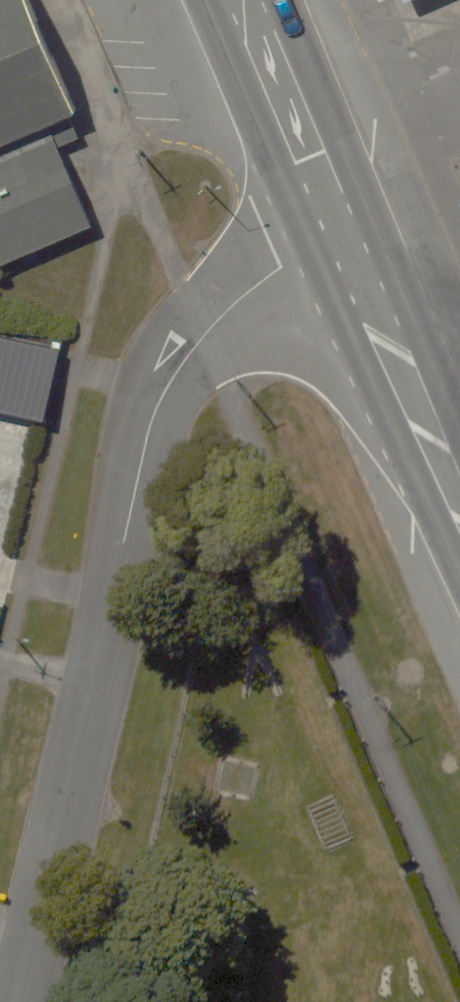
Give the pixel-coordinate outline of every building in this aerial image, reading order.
[(91,224),(46,122),(76,109),(29,0),(0,0),(0,264),(91,224)]
